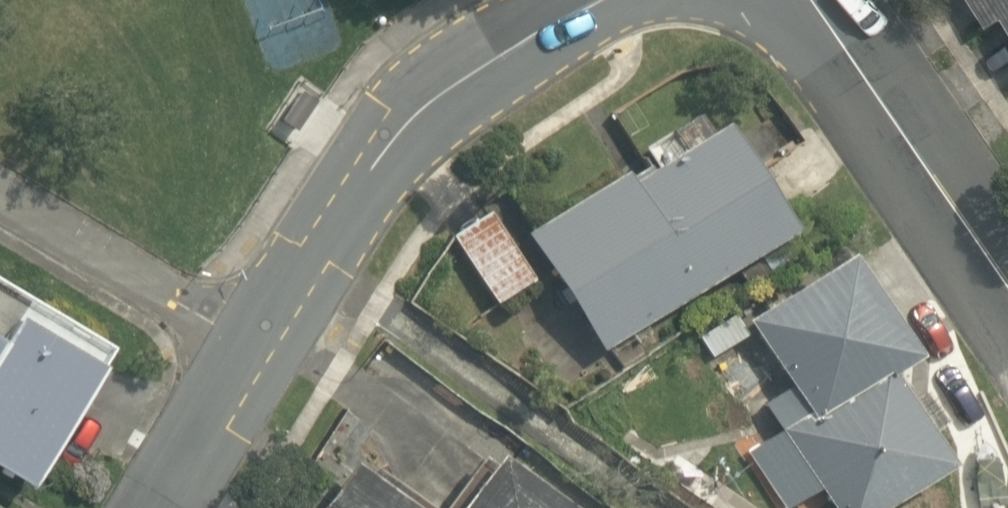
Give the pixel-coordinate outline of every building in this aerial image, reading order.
[(1007,44),(1007,0),(976,0),(1007,44)] [(591,346),(779,228),(713,123),(634,172),(629,163),(519,232),(591,346)] [(523,274),(483,207),(437,234),(477,301),(523,274)] [(735,315),(801,415),(769,436),(816,507),(873,507),(939,464),(880,373),(909,354),(839,247),(735,315)] [(24,491),(95,365),(10,316),(0,333),(0,477),(24,491)] [(288,507),(405,507),(326,453),(288,507)] [(485,455),(448,507),(561,507),(485,455)]
